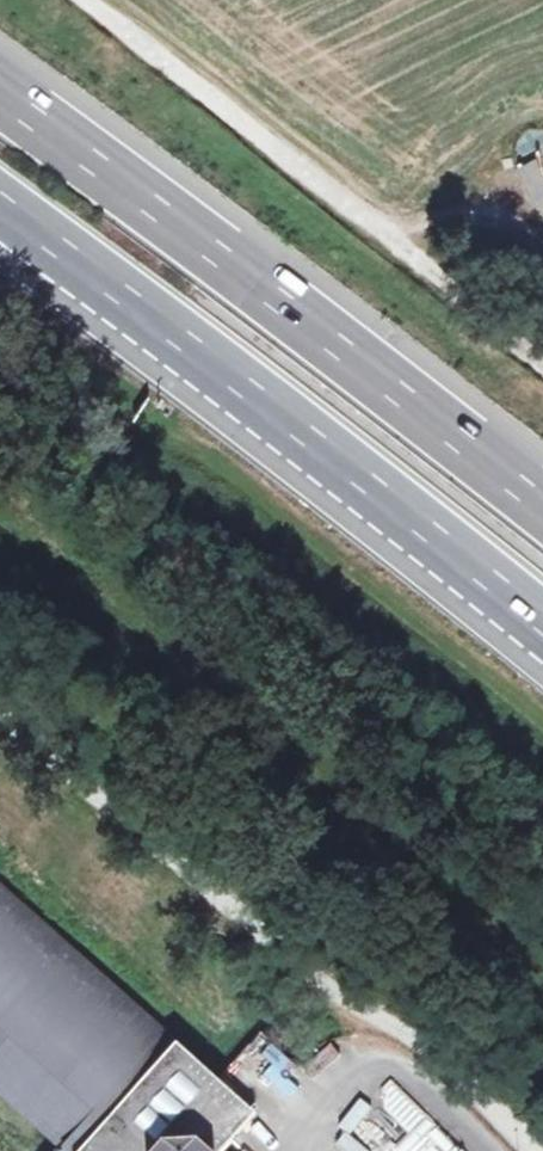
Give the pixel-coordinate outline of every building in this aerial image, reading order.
[(542,201),(542,153),(515,161),(527,205),(542,201)] [(0,887),(0,1092),(67,1150),(230,1150),(260,1117),(0,887)] [(247,1089),(263,1107),(284,1088),(267,1070),(278,1060),(257,1038),(221,1072),(242,1095),(247,1089)] [(423,1120),(393,1150),(454,1150),(423,1120)]
